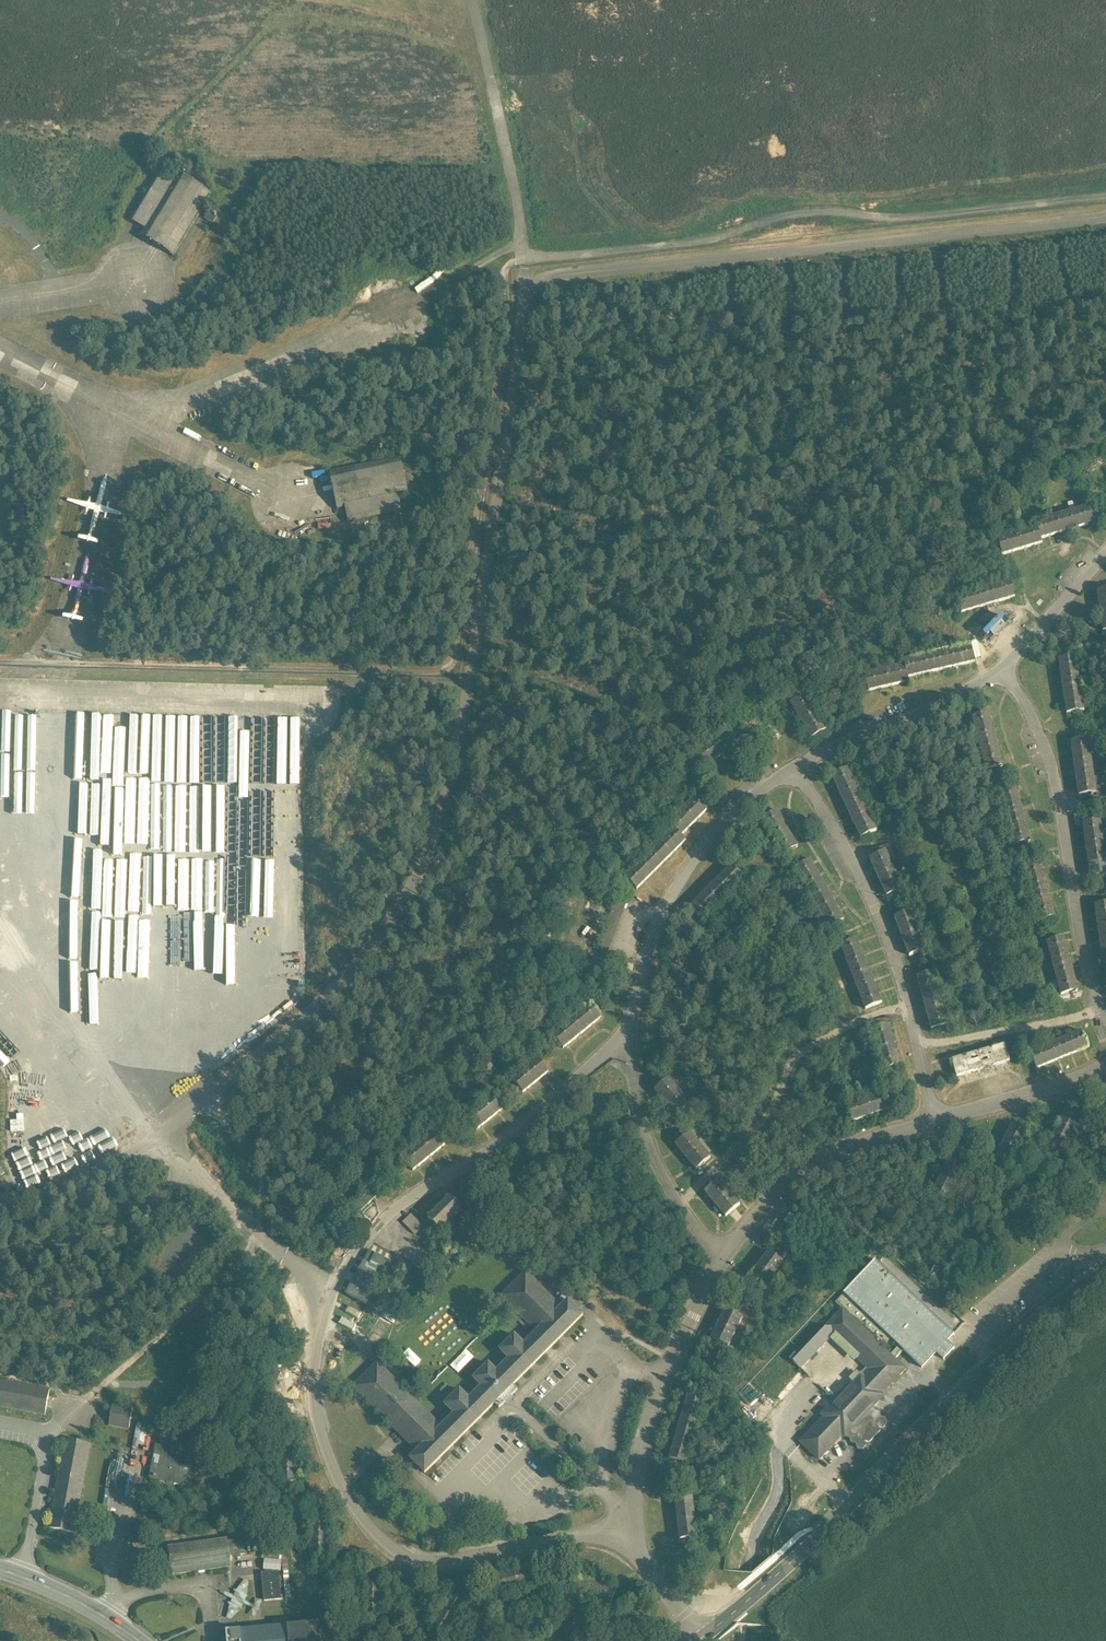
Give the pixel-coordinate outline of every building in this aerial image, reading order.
[(176,172),(171,181),(159,174),(130,221),(142,228),(138,235),(174,257),(199,216),(212,194),(201,188),(206,180),(191,171),(186,179),(176,172)] [(214,216),(209,213),(205,220),(213,224),(217,218),(216,217),(217,216),(215,215),(214,216)] [(380,443),(372,444),(374,453),(382,452),(381,451),(383,450),(382,448),(381,448),(380,443)] [(400,455),(329,471),(338,512),(345,510),(348,523),(402,512),(399,499),(409,497),(406,484),(415,482),(412,466),(403,467),(400,455)] [(1088,507),(1035,523),(1036,527),(997,539),(1002,555),(1042,543),(1041,539),(1093,523),(1088,507)] [(1010,581),(956,596),(961,613),(1014,597),(1010,581)] [(1097,590),(1100,613),(1103,632),(1105,631),(1105,589),(1097,590)] [(971,645),(903,661),(904,665),(864,674),(868,691),(909,682),(908,678),(974,662),(971,645)] [(1076,657),(1058,659),(1067,714),(1084,712),(1076,657)] [(826,730),(805,694),(790,703),(811,739),(826,730)] [(765,705),(696,752),(706,766),(775,720),(765,705)] [(1002,767),(988,713),(971,717),(986,771),(996,768),(1002,767)] [(1088,739),(1071,741),(1079,796),(1096,794),(1088,739)] [(868,812),(847,768),(839,772),(831,776),(861,838),(876,831),(868,812)] [(1009,790),(999,792),(1013,846),(1023,843),(1030,842),(1016,788),(1009,790)] [(698,794),(668,824),(673,829),(625,877),(637,889),(686,841),(681,836),(710,807),(698,794)] [(798,847),(777,811),(762,819),(763,821),(782,856),(792,850),(798,847)] [(1082,823),(1090,878),(1105,876),(1105,863),(1100,821),(1082,823)] [(903,890),(886,851),(869,858),(887,897),(903,890)] [(844,921),(810,860),(802,865),(795,869),(829,929),(844,921)] [(1034,865),(1024,868),(1038,922),(1044,920),(1055,917),(1041,864),(1034,865)] [(731,865),(682,915),(688,920),(695,927),(743,878),(734,868),(731,865)] [(1094,905),(1102,960),(1105,959),(1105,903),(1094,905)] [(926,950),(911,911),(894,917),(909,956),(926,950)] [(1078,991),(1063,938),(1052,940),(1046,942),(1061,996),(1078,991)] [(882,1003),(857,939),(840,945),(865,1010),(882,1003)] [(948,1025),(934,972),(917,976),(931,1030),(948,1025)] [(589,1003),(551,1034),(563,1049),(601,1018),(589,1003)] [(900,1065),(888,1025),(872,1030),(884,1070),(900,1065)] [(1065,1038),(1030,1053),(1036,1069),(1088,1048),(1081,1031),(1065,1038)] [(1005,1045),(951,1060),(956,1077),(1009,1061),(1005,1045)] [(537,1057),(511,1078),(523,1093),(549,1072),(537,1057)] [(690,1103),(669,1078),(654,1090),(675,1115),(690,1103)] [(886,1092),(846,1106),(852,1122),(891,1108),(886,1092)] [(491,1095),(465,1116),(477,1130),(503,1109),(491,1095)] [(1083,1113),(1067,1106),(1049,1143),(1064,1151),(1083,1113)] [(439,1125),(401,1156),(413,1171),(451,1140),(439,1125)] [(1011,1125),(993,1162),(1008,1170),(1027,1133),(1011,1125)] [(711,1157),(689,1132),(675,1144),(696,1169),(703,1164),(711,1157)] [(971,1152),(956,1144),(931,1194),(947,1202),(971,1152)] [(737,1201),(719,1179),(711,1185),(704,1191),(726,1216),(740,1205),(737,1201)] [(450,1196),(428,1218),(440,1230),(462,1208),(456,1202),(450,1196)] [(423,1226),(411,1214),(403,1222),(415,1234),(423,1226)] [(440,1244),(432,1236),(424,1244),(432,1252),(440,1244)] [(769,1251),(749,1278),(764,1289),(784,1262),(769,1251)] [(370,1252),(347,1294),(366,1304),(371,1295),(365,1292),(378,1268),(384,1271),(387,1266),(389,1262),(370,1252)] [(433,1255),(417,1271),(425,1280),(441,1263),(433,1255)] [(401,1259),(393,1268),(407,1279),(414,1270),(401,1259)] [(954,1335),(875,1260),(843,1294),(844,1294),(836,1303),(842,1309),(883,1348),(891,1339),(899,1346),(891,1355),(895,1359),(903,1351),(922,1368),(937,1353),(940,1356),(944,1360),(954,1349),(950,1345),(947,1342),(954,1335)] [(561,1308),(526,1273),(502,1297),(537,1332),(524,1345),(515,1336),(500,1350),(510,1359),(496,1373),(488,1365),(474,1379),(482,1387),(469,1400),(460,1390),(445,1405),(455,1414),(442,1427),(413,1399),(412,1400),(376,1364),(353,1387),(418,1451),(411,1459),(425,1473),(495,1403),(499,1407),(517,1390),(513,1385),(583,1315),(568,1301),(561,1308)] [(215,1322),(202,1308),(193,1316),(206,1330),(215,1322)] [(742,1317),(726,1309),(711,1339),(728,1347),(742,1317)] [(883,1348),(842,1309),(825,1328),(833,1335),(866,1367),(860,1374),(881,1394),(905,1369),(895,1359),(891,1355),(883,1348)] [(825,1328),(793,1361),(801,1369),(833,1335),(825,1328)] [(395,1365),(385,1355),(381,1360),(382,1360),(391,1368),(395,1365)] [(834,1401),(822,1415),(824,1417),(842,1434),(845,1437),(873,1407),(883,1396),(881,1394),(860,1374),(834,1401)] [(0,1381),(0,1406),(45,1415),(50,1390),(0,1381)] [(705,1397),(689,1392),(669,1459),(686,1464),(705,1397)] [(133,1409),(122,1407),(122,1404),(118,1403),(118,1406),(113,1405),(109,1425),(129,1429),(133,1409)] [(873,1407),(845,1437),(850,1438),(851,1443),(856,1444),(857,1449),(862,1450),(887,1424),(885,1419),(880,1418),(879,1413),(874,1412),(873,1407)] [(824,1417),(800,1442),(819,1459),(842,1434),(824,1417)] [(90,1444),(66,1439),(49,1528),(73,1533),(90,1444)] [(172,1449),(156,1446),(150,1478),(179,1484),(186,1479),(188,1472),(194,1467),(190,1460),(191,1452),(183,1451),(179,1444),(172,1449)] [(298,1450),(279,1450),(279,1483),(297,1483),(298,1450)] [(692,1496),(675,1498),(680,1540),(697,1537),(692,1496)] [(228,1540),(168,1548),(170,1558),(171,1568),(172,1575),(231,1566),(230,1559),(230,1556),(236,1555),(236,1558),(241,1557),(241,1555),(247,1554),(245,1541),(228,1543),(228,1540)] [(279,1567),(264,1568),(265,1573),(262,1573),(265,1601),(281,1599),(279,1567)] [(227,1632),(227,1635),(221,1635),(222,1640),(321,1640),(319,1623),(227,1632)]
